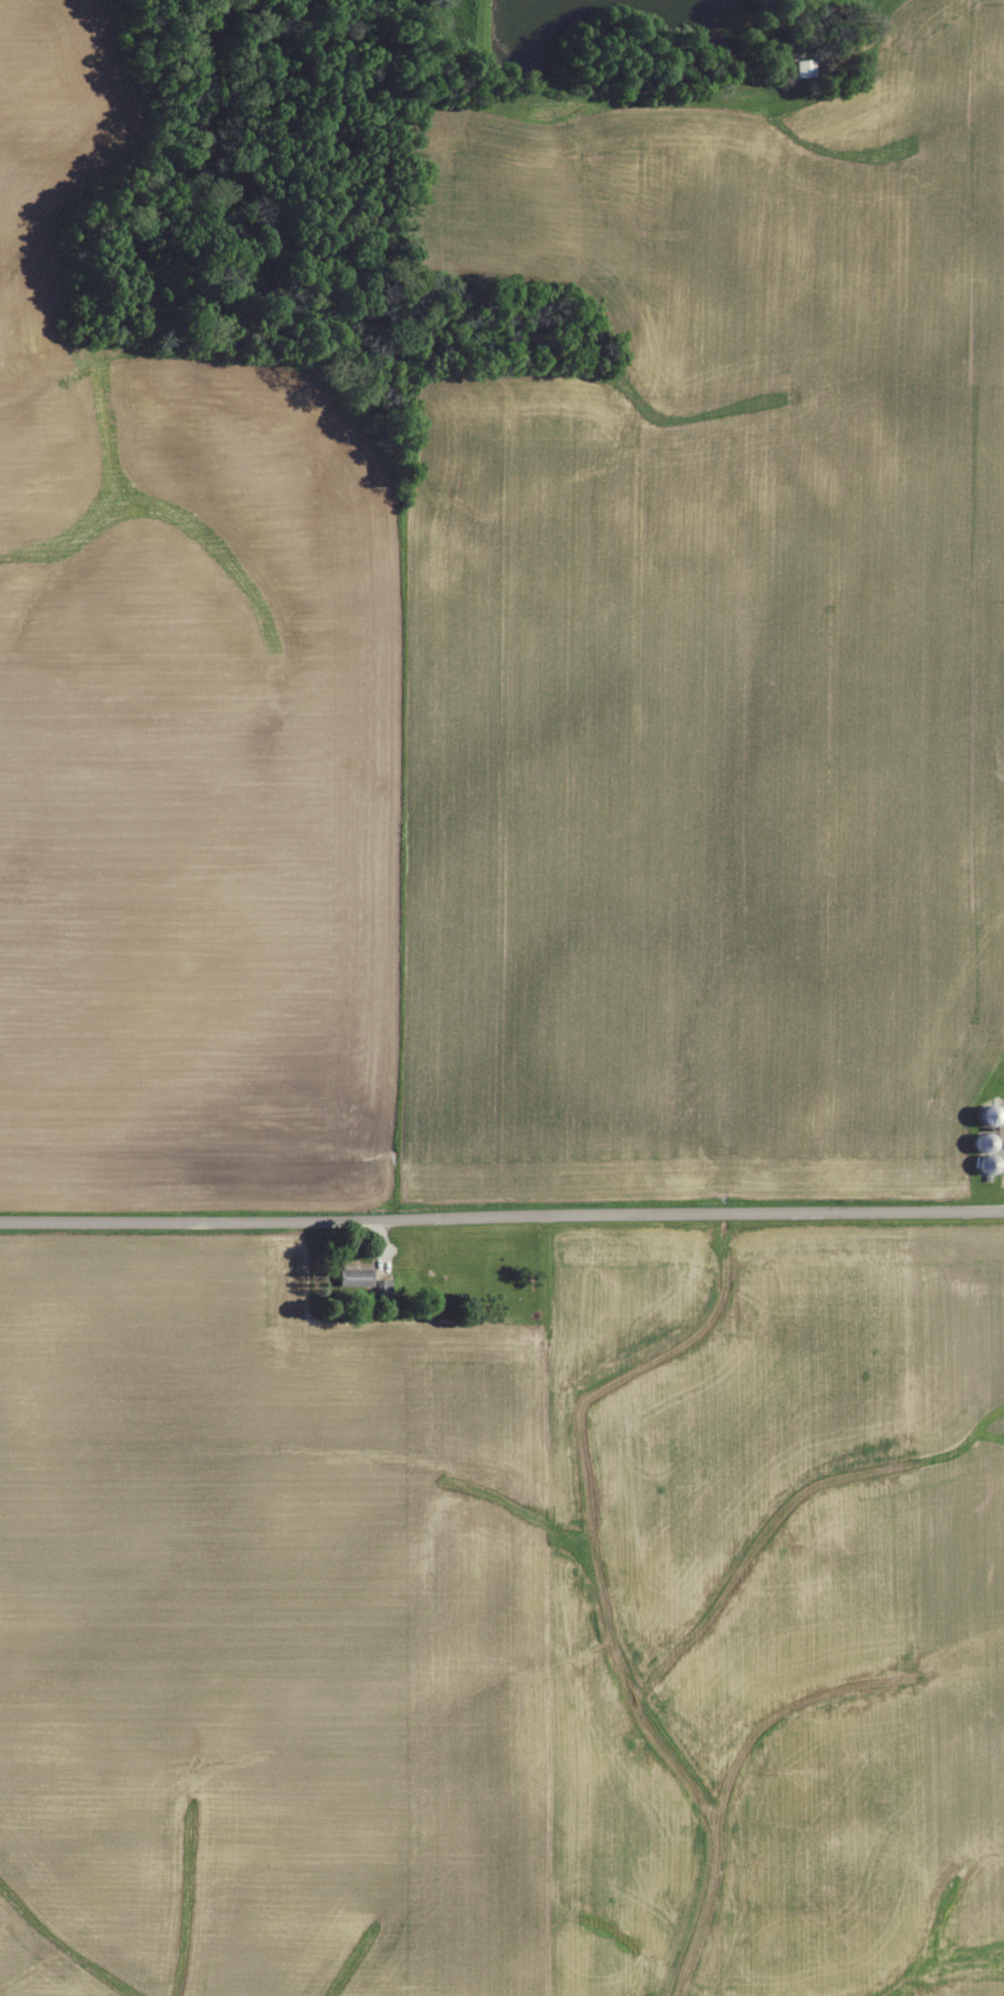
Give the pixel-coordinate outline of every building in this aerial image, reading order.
[(371,1269),(336,1270),(337,1289),(371,1288),(371,1269)] [(391,1280),(377,1280),(377,1294),(390,1294),(391,1280)]
